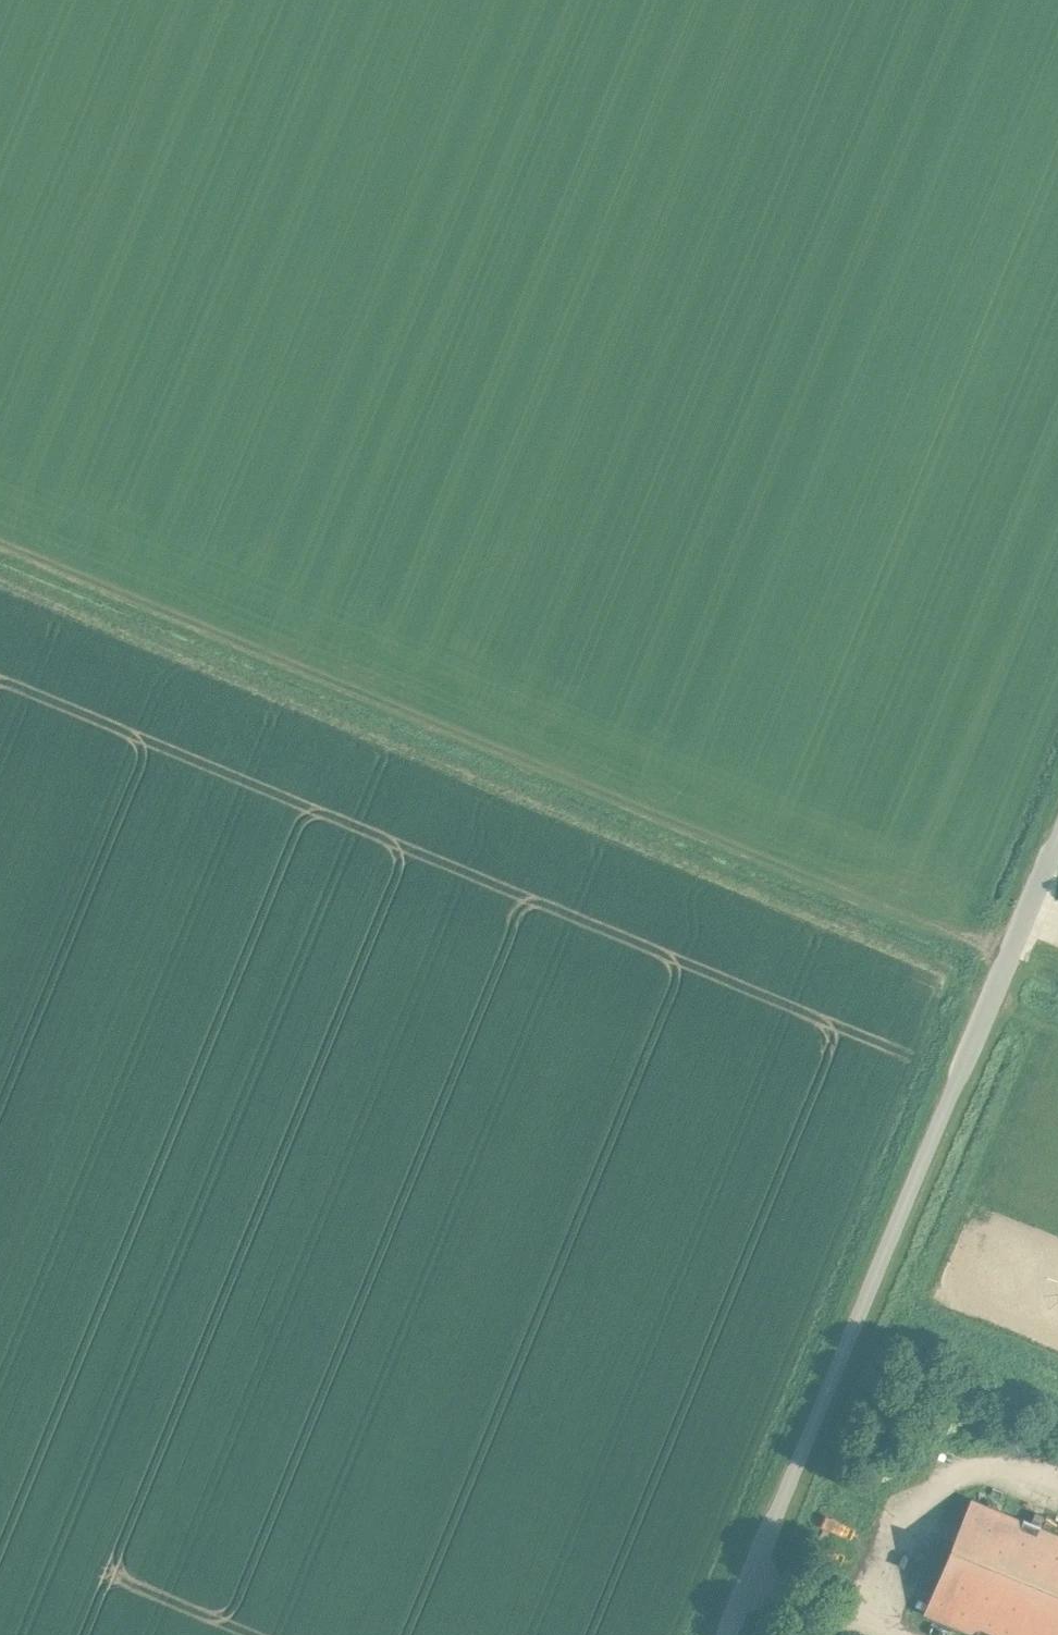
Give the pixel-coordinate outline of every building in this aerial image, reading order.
[(924,1612),(979,1634),(1057,1634),(1057,1535),(971,1499),(952,1546),(951,1545),(924,1612)]
